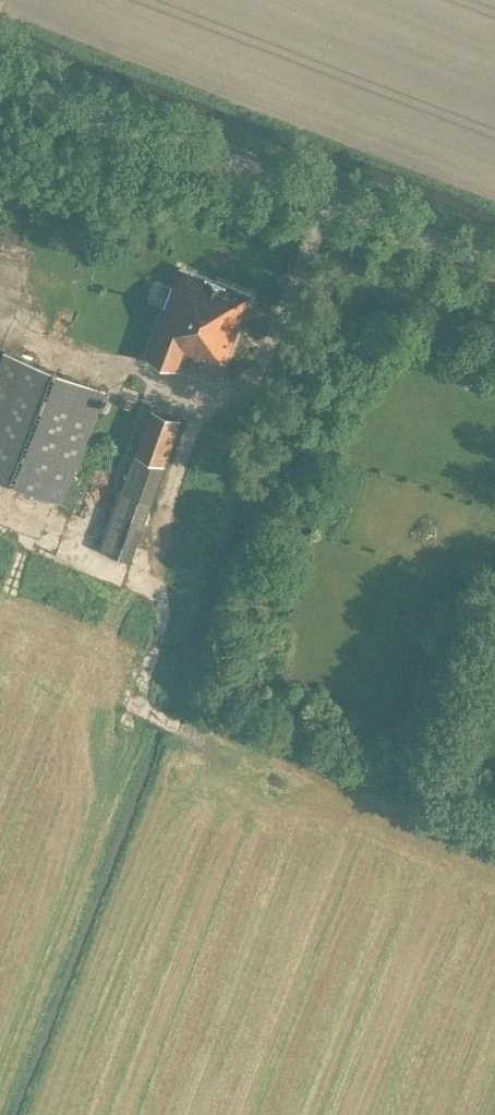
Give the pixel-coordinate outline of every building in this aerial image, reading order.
[(224,362),(250,293),(181,267),(147,357),(177,368),(184,350),(204,358),(206,355),(224,362)] [(61,505),(105,392),(2,354),(0,359),(0,481),(61,505)] [(130,559),(164,463),(180,418),(150,408),(134,453),(121,488),(118,488),(96,548),(130,559)]
